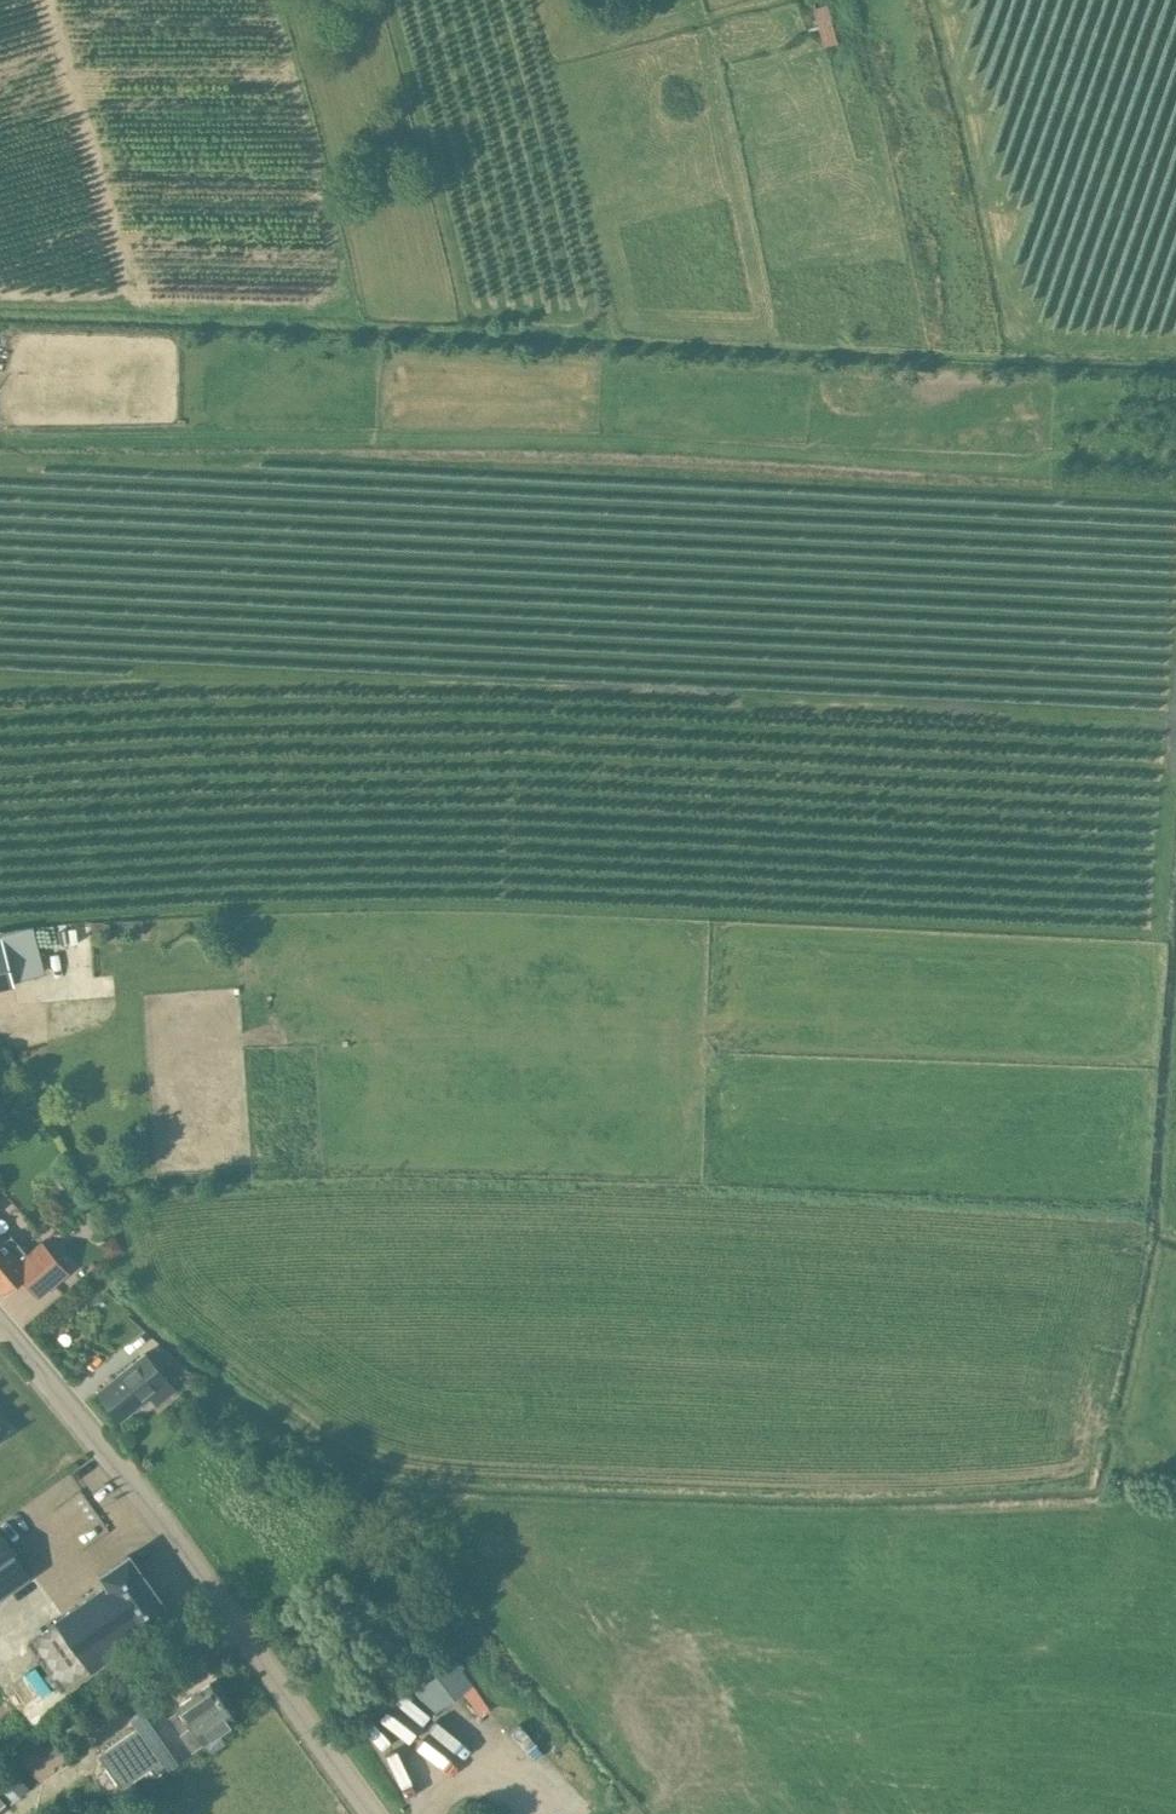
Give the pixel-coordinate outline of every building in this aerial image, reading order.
[(830,4),(815,8),(825,45),(839,42),(830,4)] [(0,931),(0,988),(14,985),(0,931)] [(2,1295),(21,1279),(37,1298),(66,1273),(41,1244),(29,1254),(12,1235),(6,1240),(2,1235),(0,1237),(0,1292),(2,1295)] [(109,1258),(123,1248),(114,1237),(101,1247),(109,1258)] [(171,1363),(159,1348),(147,1357),(145,1354),(96,1394),(119,1422),(150,1396),(158,1406),(159,1405),(160,1405),(169,1398),(168,1397),(175,1392),(160,1372),(171,1363)] [(0,1419),(0,1437),(10,1429),(9,1427),(8,1428),(0,1419)] [(31,1576),(0,1531),(0,1597),(31,1576)] [(55,1619),(57,1622),(27,1643),(60,1691),(170,1613),(128,1554),(100,1574),(106,1584),(57,1619),(57,1618),(55,1619)] [(456,1661),(417,1689),(434,1713),(463,1692),(480,1716),(490,1709),(473,1685),(456,1661)] [(166,1719),(163,1715),(153,1701),(129,1718),(136,1728),(99,1755),(121,1787),(150,1767),(156,1775),(164,1769),(165,1770),(235,1720),(209,1683),(176,1707),(178,1710),(166,1719)] [(80,1726),(67,1709),(57,1716),(70,1733),(80,1726)] [(0,1778),(0,1802),(7,1810),(27,1793),(9,1770),(0,1778)]
